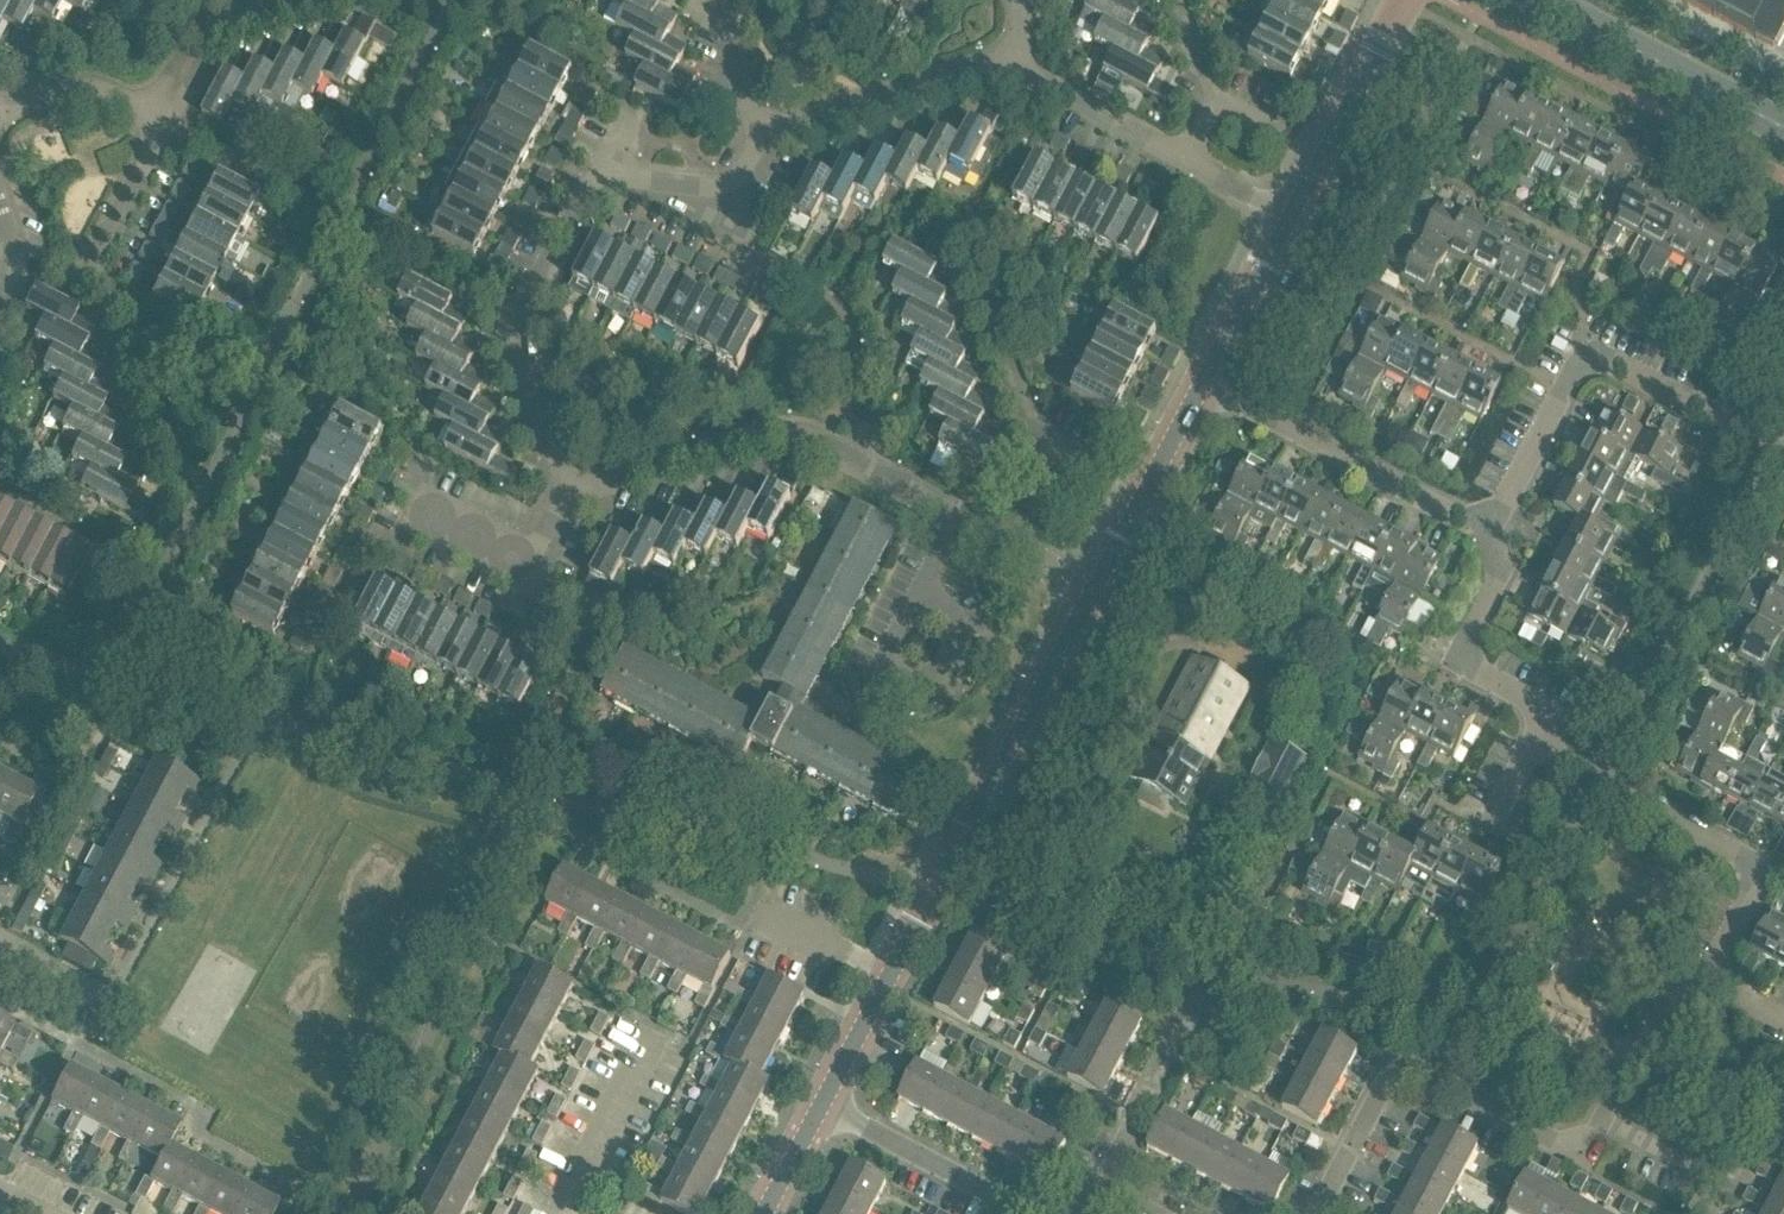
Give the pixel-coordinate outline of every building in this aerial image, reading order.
[(1,22),(13,0),(0,0),(0,25),(1,22)] [(1,22),(21,33),(32,13),(38,0),(13,0),(1,22)] [(32,13),(52,24),(63,4),(65,0),(38,0),(32,13)] [(63,4),(83,15),(90,0),(65,0),(63,4)] [(630,6),(673,30),(680,17),(660,7),(664,0),(617,0),(630,6)] [(902,11),(924,22),(935,0),(908,0),(902,11)] [(1102,30),(1107,20),(1152,43),(1159,30),(1139,19),(1142,13),(1117,0),(1092,0),(1091,3),(1082,20),(1102,30)] [(1142,13),(1149,0),(1148,0),(1117,0),(1142,13)] [(1312,38),(1323,18),(1288,0),(1281,0),(1271,17),(1312,38)] [(1323,18),(1333,0),(1288,0),(1323,18)] [(1775,48),(1783,31),(1783,0),(1684,0),(1775,48)] [(630,6),(619,26),(639,36),(683,60),(690,48),(670,37),(673,30),(630,6)] [(1359,18),(1347,12),(1340,27),(1351,33),(1359,18)] [(355,37),(348,33),(325,76),(346,87),(379,24),(365,17),(355,37)] [(1261,38),(1301,59),(1312,38),(1271,17),(1261,38)] [(1095,43),(1116,54),(1117,50),(1160,73),(1167,60),(1148,51),(1152,43),(1107,20),(1102,30),(1095,43)] [(325,46),(317,42),(294,87),(314,97),(325,76),(348,33),(336,26),(325,46)] [(1348,39),(1336,33),(1329,47),(1340,53),(1348,39)] [(1251,34),(1241,55),(1249,59),(1290,80),(1301,59),(1261,38),(1260,38),(1251,34)] [(295,55),(288,51),(265,97),(284,107),(294,87),(317,42),(305,36),(295,55)] [(629,56),(635,60),(648,67),(692,90),(699,77),(680,67),(683,60),(639,36),(629,56)] [(532,50),(534,51),(523,72),(563,93),(574,72),(547,58),(551,49),(536,42),(532,50)] [(258,62),(235,106),(244,111),(254,116),(265,97),(288,51),(275,44),(264,65),(258,62)] [(1116,54),(1112,60),(1106,72),(1143,91),(1134,109),(1160,122),(1176,91),(1157,80),(1160,73),(1117,50),(1116,54)] [(1337,60),(1326,54),(1318,68),(1329,74),(1337,60)] [(226,71),(203,115),(234,132),(244,111),(235,106),(258,62),(244,55),(234,75),(226,71)] [(637,88),(691,116),(701,121),(708,107),(689,97),(692,90),(648,67),(635,60),(628,72),(641,80),(637,88)] [(512,93),(552,114),(563,93),(523,72),(512,93)] [(1315,74),(1308,87),(1307,89),(1318,94),(1326,80),(1315,74)] [(1525,97),(1505,86),(1485,124),(1511,137),(1522,115),(1533,95),(1527,92),(1525,97)] [(597,94),(586,88),(578,101),(590,108),(597,94)] [(1484,105),(1490,94),(1478,88),(1472,98),(1484,105)] [(512,93),(501,114),(541,135),(552,114),(512,93)] [(1533,95),(1522,115),(1511,137),(1534,149),(1554,112),(1536,102),(1537,98),(1533,95)] [(1004,112),(992,106),(984,120),(997,126),(1004,112)] [(501,114),(489,107),(478,128),(530,155),(541,135),(501,114)] [(586,114),(575,108),(567,122),(579,128),(586,114)] [(1554,112),(1534,149),(1523,170),(1531,175),(1543,154),(1559,163),(1581,121),(1575,118),(1573,122),(1554,112)] [(284,133),(297,139),(305,122),(293,116),(284,133)] [(1000,144),(990,139),(997,126),(984,120),(981,126),(973,122),(962,143),(952,163),(945,176),(964,186),(969,175),(980,181),(1000,144)] [(1559,163),(1573,170),(1561,191),(1571,196),(1602,138),(1584,128),(1586,123),(1581,121),(1559,163)] [(1465,161),(1484,171),(1482,176),(1497,184),(1505,169),(1497,164),(1511,137),(1485,124),(1465,161)] [(926,126),(918,141),(934,149),(941,135),(926,126)] [(1464,144),(1469,133),(1457,127),(1452,137),(1464,144)] [(478,128),(467,149),(519,176),(530,155),(478,128)] [(564,129),(556,143),(568,149),(575,135),(564,129)] [(941,184),(945,176),(952,163),(962,143),(942,133),(941,135),(934,149),(932,152),(921,174),(941,184)] [(1057,135),(1052,143),(1051,146),(1065,153),(1071,142),(1057,135)] [(895,136),(887,151),(902,159),(910,144),(895,136)] [(1621,147),(1602,138),(1571,196),(1579,201),(1591,180),(1606,188),(1629,146),(1623,143),(1621,147)] [(911,142),(910,144),(902,159),(900,162),(890,183),(911,194),(921,174),(932,152),(911,142)] [(863,146),(856,160),(871,169),(878,154),(863,146)] [(1077,146),(1071,157),(1086,164),(1091,153),(1077,146)] [(1621,196),(1610,217),(1618,220),(1619,221),(1636,188),(1637,188),(1650,163),(1631,153),(1633,149),(1629,146),(1606,188),(1621,196)] [(467,149),(457,169),(509,196),(519,176),(467,149)] [(565,155),(553,149),(545,163),(557,170),(565,155)] [(880,152),(878,154),(871,169),(869,172),(859,193),(880,203),(890,183),(900,162),(880,152)] [(830,156),(823,171),(840,179),(847,164),(830,156)] [(1098,156),(1092,167),(1106,175),(1112,164),(1098,156)] [(1035,210),(1057,169),(1038,159),(1016,199),(1035,210)] [(189,161),(181,175),(193,181),(200,167),(189,161)] [(848,162),(847,164),(840,179),(838,182),(827,202),(848,213),(859,193),(869,172),(848,162)] [(1119,167),(1113,178),(1127,186),(1133,175),(1119,167)] [(457,169),(446,190),(498,217),(509,196),(457,169)] [(793,211),(817,223),(827,202),(838,182),(815,169),(793,211)] [(1057,169),(1035,210),(1056,221),(1077,180),(1057,169)] [(554,176),(542,170),(535,184),(547,190),(554,176)] [(206,197),(248,219),(259,198),(217,176),(206,197)] [(1140,178),(1134,189),(1148,197),(1154,186),(1140,178)] [(1077,180),(1056,221),(1077,231),(1098,191),(1077,180)] [(170,196),(181,202),(188,188),(178,182),(170,196)] [(1619,221),(1618,220),(1606,245),(1615,250),(1626,230),(1641,238),(1663,197),(1657,194),(1655,197),(1637,188),(1636,188),(1619,221)] [(1175,197),(1161,189),(1155,200),(1169,208),(1175,197)] [(446,190),(435,210),(487,237),(498,217),(446,190)] [(543,197),(531,190),(524,204),(535,210),(543,197)] [(1098,191),(1077,231),(1098,243),(1119,202),(1098,191)] [(195,218),(237,240),(248,219),(206,197),(195,218)] [(1641,274),(1648,277),(1645,284),(1647,285),(1685,213),(1667,203),(1668,200),(1663,197),(1641,238),(1656,246),(1641,274)] [(1118,253),(1140,213),(1119,202),(1098,243),(1118,253)] [(160,217),(170,222),(178,209),(167,203),(160,217)] [(1463,213),(1444,203),(1423,242),(1448,255),(1448,254),(1471,212),(1465,209),(1463,213)] [(1422,223),(1428,212),(1415,206),(1410,216),(1422,223)] [(434,212),(446,218),(437,236),(477,257),(487,237),(435,210),(434,212)] [(532,217),(520,211),(513,225),(525,231),(532,217)] [(1471,212),(1448,254),(1448,255),(1471,267),(1492,229),(1473,219),(1475,214),(1471,212)] [(1140,265),(1161,224),(1140,213),(1118,253),(1140,265)] [(1703,223),(1685,213),(1647,285),(1656,290),(1674,256),(1689,264),(1711,222),(1705,219),(1703,223)] [(617,216),(612,227),(626,234),(632,223),(617,216)] [(237,240),(195,218),(185,238),(235,264),(245,244),(237,240)] [(1689,264),(1704,272),(1693,291),(1703,296),(1713,276),(1733,239),(1714,228),(1716,224),(1711,222),(1689,264)] [(148,237),(160,243),(167,229),(156,223),(148,237)] [(631,237),(635,239),(646,245),(652,234),(637,226),(631,237)] [(1492,229),(1471,267),(1460,287),(1469,292),(1480,272),(1495,280),(1517,237),(1512,234),(1510,239),(1492,229)] [(521,237),(509,231),(502,245),(514,251),(521,237)] [(1495,280),(1510,288),(1500,308),(1508,313),(1539,254),(1521,244),(1523,240),(1517,237),(1495,280)] [(235,264),(185,238),(174,259),(216,281),(226,262),(234,266),(235,264)] [(658,238),(653,248),(667,256),(672,245),(658,238)] [(597,239),(576,279),(596,290),(597,290),(618,250),(597,239)] [(1713,276),(1736,289),(1737,289),(1759,247),(1754,244),(1751,248),(1733,239),(1713,276)] [(1403,280),(1423,290),(1420,294),(1425,297),(1434,281),(1448,255),(1423,242),(1403,280)] [(897,243),(887,262),(907,272),(951,296),(957,283),(938,273),(941,266),(897,243)] [(138,258),(149,264),(156,250),(145,244),(138,258)] [(1401,261),(1407,251),(1395,245),(1389,255),(1401,261)] [(1764,250),(1759,247),(1737,289),(1761,302),(1782,264),(1762,254),(1764,250)] [(679,248),(673,260),(688,267),(693,256),(679,248)] [(597,290),(596,290),(589,302),(610,313),(617,301),(638,261),(618,250),(597,290)] [(498,252),(492,265),(491,266),(503,273),(510,259),(498,252)] [(1558,264),(1539,254),(1508,313),(1518,318),(1529,297),(1544,305),(1566,263),(1561,260),(1558,264)] [(164,279),(205,301),(216,281),(174,259),(164,279)] [(701,279),(697,276),(694,283),(698,291),(705,276),(708,278),(714,267),(699,259),(693,270),(702,275),(701,279)] [(638,261),(617,301),(637,311),(658,272),(638,261)] [(127,279),(138,284),(145,270),(134,264),(127,279)] [(720,270),(714,281),(729,289),(735,277),(720,270)] [(658,323),(679,283),(658,272),(637,311),(658,323)] [(896,293),(915,303),(960,327),(967,313),(947,302),(951,296),(907,272),(896,293)] [(412,276),(401,298),(420,308),(464,330),(471,317),(452,307),(456,299),(412,276)] [(205,301),(164,279),(152,301),(194,323),(205,301)] [(741,281),(735,292),(749,299),(755,288),(741,281)] [(1435,302),(1444,286),(1434,281),(1425,297),(1435,302)] [(1776,292),(1783,296),(1783,283),(1781,281),(1776,292)] [(679,334),(700,294),(679,283),(658,323),(679,334)] [(25,310),(44,319),(88,342),(96,328),(76,318),(79,311),(36,289),(25,310)] [(1713,331),(1720,334),(1723,330),(1741,340),(1761,302),(1737,289),(1736,289),(1722,314),(1713,331)] [(777,300),(763,292),(756,303),(771,311),(777,300)] [(699,344),(720,304),(700,294),(679,334),(699,344)] [(915,303),(904,324),(924,334),(969,357),(976,344),(957,334),(960,327),(915,303)] [(720,355),(741,315),(720,304),(699,344),(720,355)] [(420,308),(410,327),(430,337),(473,359),(479,347),(461,337),(464,330),(420,308)] [(1714,309),(1705,326),(1713,331),(1722,314),(1714,309)] [(1159,331),(1118,310),(1106,333),(1147,354),(1159,331)] [(741,315),(720,355),(741,367),(763,327),(741,315)] [(44,319),(34,339),(54,349),(97,372),(105,358),(85,348),(88,342),(44,319)] [(1760,320),(1755,331),(1767,337),(1773,327),(1760,320)] [(1401,331),(1382,321),(1361,359),(1386,373),(1386,372),(1408,330),(1403,327),(1401,331)] [(1360,340),(1365,330),(1353,323),(1347,334),(1360,340)] [(1408,330),(1386,372),(1409,385),(1431,347),(1411,336),(1413,332),(1408,330)] [(1096,354),(1136,375),(1147,354),(1106,333),(1096,354)] [(914,353),(933,363),(978,387),(985,375),(965,364),(969,357),(924,334),(914,353)] [(430,337),(419,358),(439,368),(483,390),(489,377),(469,367),(473,359),(430,337)] [(1431,347),(1409,385),(1399,405),(1408,410),(1418,389),(1434,398),(1456,356),(1450,353),(1448,356),(1431,347)] [(1181,354),(1170,348),(1162,362),(1174,368),(1181,354)] [(43,370),(63,380),(107,403),(114,388),(94,378),(97,372),(54,349),(43,370)] [(978,387),(933,363),(914,353),(907,366),(926,376),(922,383),(942,393),(989,417),(995,405),(974,395),(978,387)] [(1096,354),(1085,374),(1085,375),(1125,395),(1136,375),(1096,354)] [(1448,406),(1438,425),(1432,436),(1442,441),(1478,373),(1458,362),(1460,358),(1456,356),(1434,398),(1448,406)] [(1340,397),(1360,408),(1358,412),(1364,415),(1372,398),(1386,373),(1361,359),(1340,397)] [(1339,379),(1344,369),(1332,362),(1327,373),(1339,379)] [(439,368),(428,389),(447,399),(492,421),(499,407),(479,397),(483,390),(439,368)] [(1061,390),(1074,396),(1074,394),(1115,415),(1125,395),(1085,375),(1085,374),(1073,368),(1061,390)] [(1170,375),(1159,369),(1151,383),(1163,389),(1170,375)] [(1496,382),(1478,373),(1442,441),(1450,445),(1455,435),(1466,415),(1481,423),(1504,381),(1498,378),(1496,382)] [(63,380),(52,400),(72,410),(116,432),(123,419),(103,409),(107,403),(63,380)] [(1159,395),(1148,389),(1141,403),(1152,409),(1159,395)] [(932,413),(952,424),(997,447),(1004,435),(985,425),(989,417),(942,393),(932,413)] [(1364,415),(1365,415),(1359,424),(1368,429),(1381,403),(1372,398),(1364,415)] [(1623,410),(1633,416),(1640,403),(1630,398),(1623,410)] [(447,399),(437,418),(456,428),(501,451),(508,438),(489,428),(492,421),(447,399)] [(325,427),(333,431),(374,452),(385,431),(336,406),(325,427)] [(72,410),(62,429),(81,439),(126,462),(133,448),(113,438),(116,432),(72,410)] [(1137,410),(1130,423),(1130,424),(1141,430),(1148,416),(1137,410)] [(1589,433),(1632,455),(1631,456),(1633,457),(1645,433),(1606,412),(1595,431),(1592,428),(1589,433)] [(1662,431),(1673,436),(1679,424),(1669,418),(1662,431)] [(997,447),(952,424),(941,444),(1005,478),(1012,464),(994,454),(997,447)] [(501,451),(456,428),(446,448),(511,481),(518,467),(498,457),(501,451)] [(374,452),(333,431),(322,451),(363,473),(374,452)] [(1590,441),(1581,459),(1629,485),(1641,462),(1633,457),(1631,456),(1632,455),(1589,433),(1586,438),(1590,441)] [(1641,462),(1656,470),(1672,479),(1678,469),(1674,467),(1682,452),(1645,433),(1633,457),(1641,462)] [(81,439),(71,459),(91,470),(135,492),(142,478),(122,468),(126,462),(81,439)] [(407,452),(396,446),(389,460),(400,466),(407,452)] [(363,473),(322,451),(311,472),(352,494),(363,473)] [(1269,468),(1250,458),(1228,497),(1252,510),(1275,468),(1271,466),(1269,468)] [(1564,481),(1606,504),(1605,506),(1615,510),(1622,496),(1642,505),(1647,495),(1629,485),(1581,459),(1570,479),(1566,476),(1564,481)] [(1228,478),(1234,467),(1222,461),(1216,471),(1228,478)] [(396,473),(385,467),(378,481),(389,486),(396,473)] [(1252,510),(1253,510),(1248,520),(1271,533),(1277,522),(1298,483),(1279,473),(1281,471),(1275,468),(1252,510)] [(135,492),(91,470),(81,490),(144,523),(151,509),(132,498),(135,492)] [(1672,479),(1656,470),(1652,480),(1681,496),(1686,486),(1672,479)] [(352,494),(311,472),(300,493),(341,514),(352,494)] [(789,472),(782,486),(795,493),(802,479),(789,472)] [(765,501),(771,489),(773,487),(761,481),(754,495),(765,501)] [(1555,508),(1579,522),(1579,521),(1613,540),(1614,538),(1619,529),(1599,518),(1605,506),(1606,504),(1564,481),(1561,486),(1565,488),(1555,508)] [(1277,522),(1271,533),(1266,541),(1276,546),(1286,527),(1301,534),(1323,493),(1318,490),(1316,493),(1298,483),(1277,522)] [(386,493),(374,487),(367,501),(378,507),(386,493)] [(771,489),(765,501),(761,509),(751,528),(772,539),(794,498),(773,487),(771,489)] [(733,512),(739,499),(740,497),(729,491),(721,506),(733,512)] [(341,514),(300,493),(290,513),(330,535),(341,514)] [(1301,534),(1316,542),(1305,562),(1314,567),(1345,508),(1327,498),(1328,496),(1323,493),(1301,534)] [(739,499),(733,512),(730,517),(719,538),(740,549),(751,528),(761,509),(740,497),(739,499)] [(1208,535),(1228,545),(1226,549),(1231,552),(1239,535),(1240,535),(1248,520),(1253,510),(1252,510),(1228,497),(1208,535)] [(1196,510),(1208,517),(1213,506),(1201,500),(1196,510)] [(702,521),(709,508),(709,507),(698,501),(691,515),(702,521)] [(14,510),(0,502),(0,536),(14,510)] [(856,505),(765,678),(783,688),(803,698),(894,525),(856,505)] [(709,508),(702,521),(699,527),(688,548),(708,559),(719,538),(730,517),(709,507),(709,508)] [(375,514),(363,508),(356,522),(367,528),(375,514)] [(1364,519),(1345,508),(1314,567),(1323,572),(1334,552),(1348,559),(1370,518),(1366,515),(1364,519)] [(0,536),(0,564),(8,568),(34,520),(14,510),(0,536)] [(671,531),(677,518),(678,516),(666,510),(659,525),(671,531)] [(330,535),(290,513),(278,534),(319,556),(330,535)] [(677,518),(671,531),(670,532),(667,537),(656,558),(677,568),(688,548),(699,527),(678,516),(677,518)] [(1348,559),(1364,568),(1353,588),(1362,592),(1393,534),(1375,524),(1376,521),(1370,518),(1348,559)] [(34,520),(8,568),(28,578),(53,531),(34,520)] [(639,540),(646,526),(635,520),(627,534),(639,540)] [(1569,541),(1566,538),(1563,543),(1605,566),(1612,552),(1634,563),(1640,552),(1614,538),(1613,540),(1579,521),(1579,522),(1569,541)] [(637,542),(635,546),(625,567),(646,577),(656,558),(667,537),(646,526),(639,540),(637,542)] [(364,534),(352,528),(345,543),(356,549),(364,534)] [(53,531),(28,578),(47,589),(73,541),(53,531)] [(319,556),(278,534),(268,555),(308,576),(319,556)] [(1393,534),(1362,592),(1370,596),(1375,587),(1372,586),(1377,575),(1397,585),(1419,543),(1414,540),(1412,544),(1393,534)] [(614,535),(587,587),(609,598),(625,567),(635,546),(614,535)] [(1249,541),(1240,535),(1239,535),(1231,552),(1241,557),(1249,541)] [(92,551),(73,541),(47,589),(67,599),(85,566),(99,574),(109,553),(96,546),(92,551)] [(1424,546),(1419,543),(1397,585),(1422,598),(1442,560),(1422,549),(1424,546)] [(1592,591),(1604,597),(1613,602),(1619,592),(1597,581),(1605,566),(1563,543),(1560,549),(1564,551),(1553,571),(1592,591)] [(353,555),(342,549),(334,563),(345,569),(353,555)] [(308,576),(268,555),(257,575),(298,597),(308,576)] [(392,570),(407,577),(412,566),(397,559),(392,570)] [(331,570),(323,584),(335,590),(342,576),(331,570)] [(418,570),(413,580),(427,588),(433,577),(418,570)] [(1580,613),(1607,628),(1606,630),(1622,638),(1627,628),(1612,619),(1613,618),(1598,609),(1604,597),(1592,591),(1553,571),(1544,589),(1541,587),(1537,593),(1561,605),(1579,615),(1580,613)] [(257,575),(246,596),(262,605),(287,617),(298,597),(257,575)] [(1443,578),(1438,588),(1450,595),(1455,584),(1443,578)] [(439,580),(433,591),(447,599),(453,588),(439,580)] [(379,583),(357,624),(353,633),(373,643),(393,605),(399,593),(379,583)] [(1769,605),(1760,622),(1783,635),(1783,584),(1781,583),(1769,605)] [(1758,601),(1764,590),(1752,584),(1746,594),(1758,601)] [(1375,628),(1380,631),(1382,627),(1401,637),(1409,623),(1429,634),(1434,624),(1429,621),(1436,607),(1421,600),(1422,598),(1397,585),(1383,612),(1375,628)] [(320,590),(312,604),(324,610),(331,596),(320,590)] [(460,591),(454,602),(468,609),(474,599),(460,591)] [(399,593),(393,605),(373,643),(394,654),(418,605),(419,604),(399,593)] [(1539,599),(1535,605),(1529,618),(1567,639),(1579,615),(1561,605),(1537,593),(1535,597),(1539,599)] [(246,596),(241,605),(235,617),(276,638),(287,617),(262,605),(246,596)] [(481,602),(479,605),(475,613),(489,620),(494,609),(481,602)] [(419,604),(418,605),(394,654),(414,664),(439,614),(419,604)] [(320,617),(309,611),(302,625),(313,631),(320,617)] [(501,613),(496,624),(510,631),(515,620),(501,613)] [(1580,613),(1579,615),(1567,639),(1607,660),(1617,640),(1620,642),(1622,638),(1606,630),(1607,628),(1580,613)] [(439,614),(414,664),(435,675),(438,666),(439,666),(460,625),(439,614)] [(1760,669),(1757,673),(1762,676),(1771,660),(1772,661),(1783,638),(1783,635),(1760,622),(1740,659),(1760,669)] [(520,623),(515,634),(531,641),(536,631),(520,623)] [(460,625),(439,666),(460,677),(481,635),(460,625)] [(298,632),(291,647),(302,652),(309,638),(298,632)] [(1549,639),(1539,633),(1532,645),(1543,651),(1549,639)] [(481,635),(460,677),(481,688),(502,647),(481,635)] [(556,642),(543,635),(537,645),(551,652),(556,642)] [(502,647),(481,688),(502,699),(523,657),(502,647)] [(1588,659),(1578,654),(1572,666),(1582,672),(1588,659)] [(762,727),(623,655),(602,694),(741,767),(754,743),(758,735),(762,727)] [(523,657),(502,699),(523,709),(544,668),(523,657)] [(1779,664),(1772,661),(1771,660),(1762,676),(1771,680),(1779,664)] [(1185,807),(1247,690),(1193,661),(1130,778),(1185,807)] [(1421,694),(1400,683),(1379,723),(1404,735),(1428,692),(1423,690),(1421,694)] [(1380,702),(1385,691),(1373,685),(1367,696),(1380,702)] [(783,688),(773,705),(793,715),(803,698),(783,688)] [(1404,735),(1405,736),(1406,735),(1429,747),(1449,709),(1431,699),(1434,695),(1428,692),(1404,735)] [(1698,715),(1703,704),(1690,698),(1685,709),(1698,715)] [(1737,723),(1746,706),(1735,700),(1732,705),(1719,698),(1699,736),(1725,749),(1738,724),(1737,723)] [(758,735),(754,743),(913,826),(933,788),(793,715),(773,705),(762,727),(758,735)] [(1737,723),(1738,724),(1749,729),(1758,712),(1746,706),(1737,723)] [(1449,709),(1429,747),(1418,767),(1427,772),(1438,751),(1454,760),(1476,718),(1471,715),(1468,719),(1449,709)] [(1360,760),(1379,770),(1377,774),(1384,777),(1392,762),(1405,736),(1404,735),(1379,723),(1360,760)] [(1358,742),(1364,730),(1352,724),(1346,735),(1358,742)] [(1678,774),(1698,784),(1696,787),(1702,790),(1724,750),(1725,749),(1699,736),(1678,774)] [(1670,737),(1665,748),(1677,754),(1683,744),(1670,737)] [(1273,742),(1247,792),(1257,798),(1280,810),(1306,760),(1283,747),(1273,742)] [(1728,800),(1746,810),(1745,813),(1750,815),(1771,775),(1758,768),(1768,748),(1758,743),(1748,763),(1728,800)] [(104,779),(117,753),(108,749),(95,774),(104,779)] [(1702,790),(1707,793),(1709,790),(1728,800),(1748,763),(1724,750),(1702,790)] [(203,785),(155,759),(143,782),(180,802),(186,790),(198,796),(203,785)] [(1392,781),(1400,766),(1392,762),(1384,777),(1392,781)] [(10,777),(0,771),(0,795),(10,777)] [(1755,818),(1757,815),(1776,825),(1783,810),(1783,782),(1771,775),(1750,815),(1755,818)] [(12,821),(3,838),(13,844),(23,825),(22,824),(38,791),(10,777),(0,795),(0,815),(12,821)] [(180,802),(143,782),(131,804),(180,830),(185,821),(173,814),(180,802)] [(80,823),(93,798),(84,793),(71,818),(80,823)] [(180,830),(131,804),(119,827),(157,847),(163,834),(175,840),(180,830)] [(1364,828),(1345,818),(1325,855),(1349,868),(1371,827),(1366,824),(1364,828)] [(157,847),(119,827),(107,849),(156,875),(161,864),(150,859),(157,847)] [(1335,916),(1343,901),(1352,886),(1365,893),(1372,881),(1392,843),(1374,834),(1376,830),(1371,827),(1349,868),(1334,896),(1326,911),(1335,916)] [(1410,868),(1426,876),(1415,897),(1424,902),(1455,844),(1434,833),(1436,829),(1431,827),(1418,852),(1410,868)] [(48,862),(57,867),(70,842),(61,838),(48,862)] [(1372,881),(1365,893),(1361,901),(1371,906),(1382,886),(1397,893),(1410,868),(1418,852),(1413,849),(1411,853),(1392,843),(1372,881)] [(1424,902),(1432,906),(1436,900),(1451,908),(1458,893),(1459,894),(1480,853),(1475,850),(1473,853),(1455,844),(1424,902)] [(156,875),(107,849),(95,872),(133,892),(140,878),(151,884),(156,875)] [(1459,894),(1473,902),(1462,922),(1472,927),(1502,869),(1483,859),(1485,855),(1480,853),(1459,894)] [(1326,911),(1334,896),(1349,868),(1325,855),(1304,894),(1323,905),(1321,908),(1326,911)] [(1288,869),(1301,875),(1306,865),(1294,859),(1288,869)] [(548,903),(568,914),(559,931),(568,937),(577,919),(574,917),(593,884),(566,869),(548,903)] [(133,892),(95,872),(83,895),(132,920),(138,909),(126,903),(133,892)] [(25,906),(34,911),(46,888),(37,883),(25,906)] [(574,917),(577,919),(596,930),(587,946),(597,952),(606,935),(602,933),(621,898),(593,884),(574,917)] [(132,920),(83,895),(71,917),(108,937),(115,924),(127,930),(132,920)] [(602,933),(606,935),(622,944),(614,960),(624,966),(633,949),(629,948),(648,913),(621,898),(602,933)] [(629,948),(633,949),(651,959),(642,976),(652,981),(661,964),(657,962),(676,927),(648,913),(629,948)] [(1756,955),(1775,965),(1783,948),(1783,920),(1771,913),(1748,954),(1755,958),(1756,955)] [(68,944),(61,958),(90,973),(97,960),(108,965),(114,954),(102,948),(108,937),(71,917),(60,940),(68,944)] [(657,962),(661,964),(678,974),(669,990),(679,996),(688,979),(684,977),(703,942),(676,927),(657,962)] [(962,957),(996,975),(1009,951),(975,932),(962,957)] [(688,979),(705,988),(696,1004),(706,1009),(715,992),(713,990),(731,956),(703,942),(684,977),(688,979)] [(1783,970),(1783,948),(1775,965),(1783,970)] [(1387,964),(1407,969),(1411,955),(1391,949),(1387,964)] [(949,982),(983,1000),(996,975),(962,957),(949,982)] [(528,962),(525,968),(531,972),(534,965),(528,962)] [(526,995),(560,1013),(574,987),(540,968),(526,995)] [(736,1000),(753,1009),(755,1006),(790,1023),(804,996),(769,977),(758,1000),(741,989),(736,1000)] [(1049,1004),(1061,1010),(1073,986),(1061,980),(1049,1004)] [(983,1000),(949,982),(935,1007),(970,1025),(983,1000)] [(1028,996),(1039,1001),(1046,988),(1035,982),(1028,996)] [(511,1021),(500,1015),(499,1018),(544,1043),(560,1013),(526,995),(511,1021)] [(1079,1022),(1094,1029),(1095,1028),(1129,1046),(1143,1021),(1108,1003),(1100,1019),(1084,1012),(1079,1022)] [(1061,1010),(1049,1004),(1036,1029),(1048,1035),(1061,1010)] [(1035,1011),(1024,1005),(1016,1020),(1027,1026),(1035,1011)] [(739,1038),(740,1036),(742,1032),(775,1050),(790,1023),(755,1006),(753,1009),(743,1027),(712,1011),(708,1019),(721,1026),(720,1028),(739,1038)] [(600,1014),(591,1033),(601,1038),(610,1019),(600,1014)] [(1301,1023),(1290,1017),(1283,1030),(1294,1036),(1301,1023)] [(497,1021),(508,1027),(496,1051),(538,1073),(539,1071),(531,1067),(544,1043),(499,1018),(497,1021)] [(0,1020),(0,1052),(9,1035),(27,1044),(32,1034),(13,1024),(11,1026),(0,1020)] [(469,1040),(484,1048),(491,1035),(475,1027),(469,1040)] [(960,1046),(965,1035),(952,1028),(946,1039),(960,1046)] [(1095,1028),(1094,1029),(1082,1053),(1116,1071),(1129,1046),(1095,1028)] [(1048,1035),(1036,1029),(1029,1043),(1040,1050),(1048,1035)] [(1015,1050),(1022,1037),(1010,1031),(1003,1044),(1015,1050)] [(726,1062),(734,1067),(736,1064),(761,1078),(775,1050),(742,1032),(740,1036),(739,1038),(730,1053),(713,1044),(707,1055),(725,1065),(726,1062)] [(1357,1051),(1322,1032),(1308,1058),(1343,1077),(1357,1051)] [(567,1054),(577,1059),(577,1060),(586,1065),(596,1047),(586,1042),(585,1045),(574,1040),(567,1054)] [(976,1041),(970,1052),(984,1060),(990,1048),(976,1041)] [(1288,1048),(1277,1042),(1269,1056),(1280,1061),(1288,1048)] [(491,1081),(479,1076),(478,1079),(522,1102),(538,1073),(496,1051),(495,1053),(504,1057),(491,1081)] [(12,1072),(17,1062),(0,1052),(0,1066),(12,1072)] [(1116,1071),(1082,1053),(1068,1078),(1103,1097),(1116,1071)] [(1008,1073),(1014,1061),(1000,1054),(995,1066),(1008,1073)] [(1343,1077),(1308,1058),(1295,1083),(1330,1101),(1343,1077)] [(1014,1061),(1008,1073),(1032,1086),(1039,1074),(1014,1061)] [(917,1063),(899,1099),(923,1112),(942,1077),(917,1063)] [(701,1086),(718,1095),(720,1092),(756,1112),(771,1084),(761,1078),(736,1064),(734,1067),(724,1086),(706,1076),(701,1086)] [(50,1101),(72,1113),(63,1130),(73,1135),(82,1118),(78,1116),(97,1082),(69,1067),(50,1101)] [(1267,1086),(1274,1072),(1264,1067),(1257,1080),(1267,1086)] [(582,1074),(572,1069),(562,1087),(572,1093),(582,1074)] [(1039,1074),(1032,1086),(1057,1098),(1063,1087),(1039,1074)] [(1195,1087),(1208,1094),(1214,1083),(1201,1076),(1195,1087)] [(948,1125),(967,1090),(942,1077),(923,1112),(948,1125)] [(476,1081),(488,1087),(475,1112),(508,1129),(522,1102),(478,1079),(476,1081)] [(968,1090),(967,1090),(948,1125),(973,1138),(992,1103),(977,1095),(982,1084),(973,1079),(968,1090)] [(78,1116),(82,1118),(100,1128),(91,1145),(100,1150),(110,1133),(107,1131),(125,1097),(97,1082),(78,1116)] [(1282,1107),(1317,1126),(1330,1101),(1295,1083),(1282,1107)] [(1225,1089),(1220,1100),(1233,1107),(1239,1096),(1225,1089)] [(686,1113),(703,1121),(705,1119),(741,1139),(756,1112),(720,1092),(718,1095),(709,1112),(692,1103),(691,1104),(682,1100),(677,1108),(686,1113)] [(1089,1100),(1075,1093),(1070,1104),(1083,1111),(1089,1100)] [(567,1102),(558,1096),(548,1115),(558,1120),(567,1102)] [(110,1133),(128,1142),(119,1159),(128,1164),(137,1147),(134,1146),(153,1112),(125,1097),(107,1131),(110,1133)] [(1250,1102),(1244,1113),(1258,1120),(1264,1109),(1250,1102)] [(997,1152),(1016,1116),(992,1103),(973,1138),(997,1152)] [(134,1146),(137,1147),(160,1160),(168,1146),(170,1147),(181,1127),(153,1112),(134,1146)] [(462,1136),(450,1130),(449,1133),(494,1157),(508,1129),(475,1112),(462,1136)] [(1165,1112),(1147,1147),(1172,1160),(1190,1125),(1165,1112)] [(1283,1133),(1288,1122),(1275,1115),(1269,1126),(1283,1133)] [(1022,1165),(1041,1129),(1016,1116),(997,1152),(1022,1165)] [(1433,1124),(1420,1117),(1414,1128),(1428,1135),(1433,1124)] [(672,1141),(688,1149),(690,1147),(726,1166),(741,1139),(705,1119),(703,1121),(694,1140),(677,1131),(672,1141)] [(553,1129),(543,1124),(534,1142),(543,1147),(553,1129)] [(1197,1174),(1215,1138),(1190,1125),(1172,1160),(1197,1174)] [(1479,1146),(1443,1127),(1429,1154),(1465,1172),(1479,1146)] [(1299,1128),(1294,1139),(1307,1146),(1313,1135),(1299,1128)] [(1041,1129),(1022,1165),(1047,1178),(1066,1142),(1041,1129)] [(447,1136),(460,1142),(447,1167),(479,1184),(494,1157),(449,1133),(447,1136)] [(1317,1151),(1322,1141),(1313,1135),(1307,1146),(1317,1151)] [(1222,1187),(1240,1151),(1215,1138),(1197,1174),(1222,1187)] [(14,1149),(0,1142),(0,1161),(6,1164),(14,1149)] [(1420,1149),(1407,1142),(1401,1153),(1414,1160),(1420,1149)] [(171,1193),(162,1210),(169,1213),(173,1213),(181,1198),(179,1197),(198,1162),(170,1147),(168,1146),(160,1160),(149,1180),(144,1177),(133,1195),(143,1200),(153,1183),(171,1193)] [(657,1169),(673,1178),(675,1174),(712,1194),(726,1166),(690,1147),(688,1149),(679,1167),(662,1159),(657,1169)] [(538,1156),(529,1151),(519,1169),(529,1174),(538,1156)] [(1247,1200),(1265,1165),(1240,1151),(1222,1187),(1247,1200)] [(1465,1172),(1429,1154),(1417,1178),(1452,1197),(1465,1172)] [(1546,1173),(1558,1179),(1565,1166),(1554,1160),(1546,1173)] [(198,1208),(195,1213),(207,1213),(208,1213),(206,1212),(225,1177),(198,1162),(179,1197),(181,1198),(198,1208)] [(887,1181),(852,1162),(838,1189),(872,1208),(887,1181)] [(1265,1165),(1247,1200),(1272,1213),(1290,1178),(1265,1165)] [(1776,1172),(1762,1165),(1757,1175),(1770,1183),(1776,1172)] [(1401,1184),(1407,1173),(1394,1166),(1388,1177),(1401,1184)] [(434,1191),(421,1185),(420,1188),(465,1212),(479,1184),(447,1167),(434,1191)] [(1589,1179),(1578,1173),(1571,1187),(1581,1193),(1589,1179)] [(661,1206),(663,1204),(683,1213),(701,1213),(712,1194),(675,1174),(673,1178),(665,1195),(648,1186),(643,1195),(661,1206)] [(1528,1174),(1509,1209),(1519,1213),(1538,1213),(1552,1187),(1528,1174)] [(210,1213),(240,1213),(253,1191),(225,1177),(206,1212),(208,1213),(210,1213)] [(1771,1201),(1783,1208),(1783,1177),(1771,1201)] [(1417,1178),(1404,1203),(1425,1213),(1443,1213),(1452,1197),(1417,1178)] [(524,1184),(514,1179),(505,1197),(514,1202),(524,1184)] [(1606,1206),(1613,1192),(1602,1186),(1595,1200),(1606,1206)] [(1577,1200),(1552,1187),(1538,1213),(1569,1213),(1577,1200)] [(431,1197),(421,1213),(463,1213),(465,1212),(420,1188),(418,1191),(431,1197)] [(828,1213),(869,1213),(872,1208),(838,1189),(826,1213),(828,1213)] [(1749,1190),(1743,1201),(1756,1208),(1762,1197),(1749,1190)] [(280,1206),(253,1191),(240,1213),(276,1213),(280,1206)] [(1389,1209),(1394,1198),(1381,1191),(1375,1202),(1389,1209)] [(1601,1213),(1577,1200),(1569,1213),(1601,1213)] [(1628,1200),(1621,1213),(1622,1213),(1634,1213),(1638,1206),(1628,1200)] [(1771,1201),(1764,1213),(1783,1213),(1783,1208),(1771,1201)] [(1404,1203),(1398,1213),(1425,1213),(1404,1203)] [(500,1206),(496,1213),(508,1213),(510,1211),(500,1206)]
